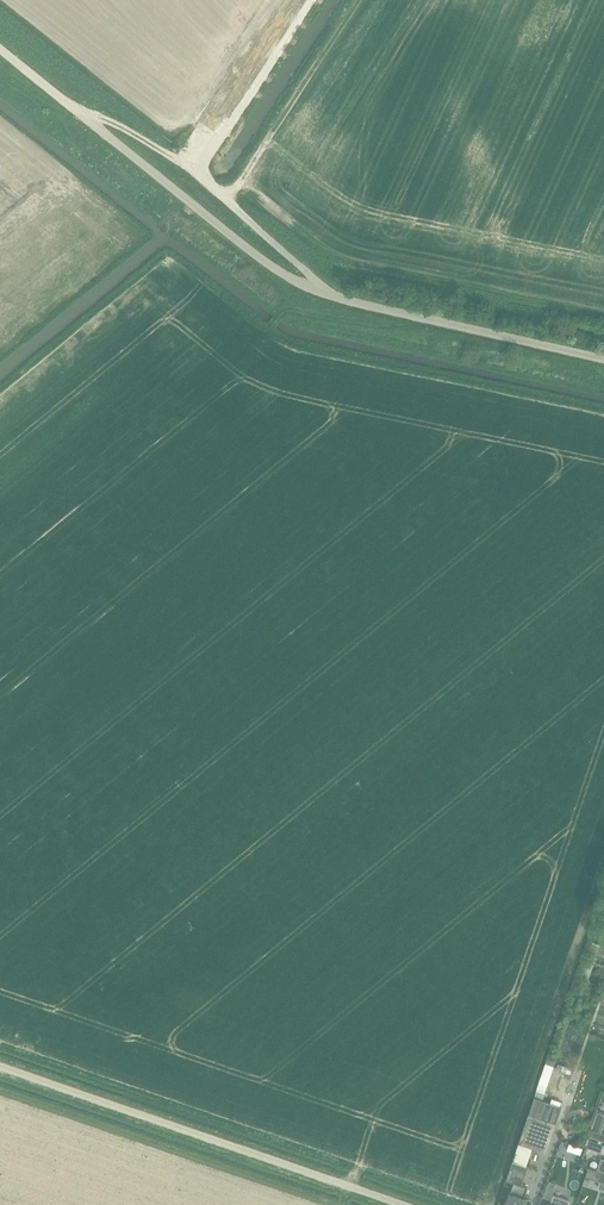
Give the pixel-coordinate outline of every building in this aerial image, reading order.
[(505,1204),(524,1204),(527,1198),(524,1197),(528,1186),(521,1184),(528,1165),(526,1165),(532,1147),(546,1152),(561,1107),(542,1101),(549,1081),(541,1078),(537,1089),(534,1098),(518,1142),(519,1142),(506,1180),(513,1182),(510,1193),(505,1204)] [(591,1130),(586,1144),(592,1146),(594,1140),(603,1143),(603,1135),(591,1130)] [(577,1143),(575,1151),(589,1156),(592,1149),(577,1143)] [(579,1164),(586,1166),(589,1159),(581,1157),(579,1164)] [(589,1168),(586,1177),(598,1181),(600,1182),(603,1183),(603,1173),(589,1168)] [(548,1181),(544,1197),(551,1199),(552,1195),(553,1195),(556,1183),(548,1181)] [(570,1201),(553,1195),(552,1195),(551,1199),(550,1204),(548,1204),(569,1204),(570,1201)]
